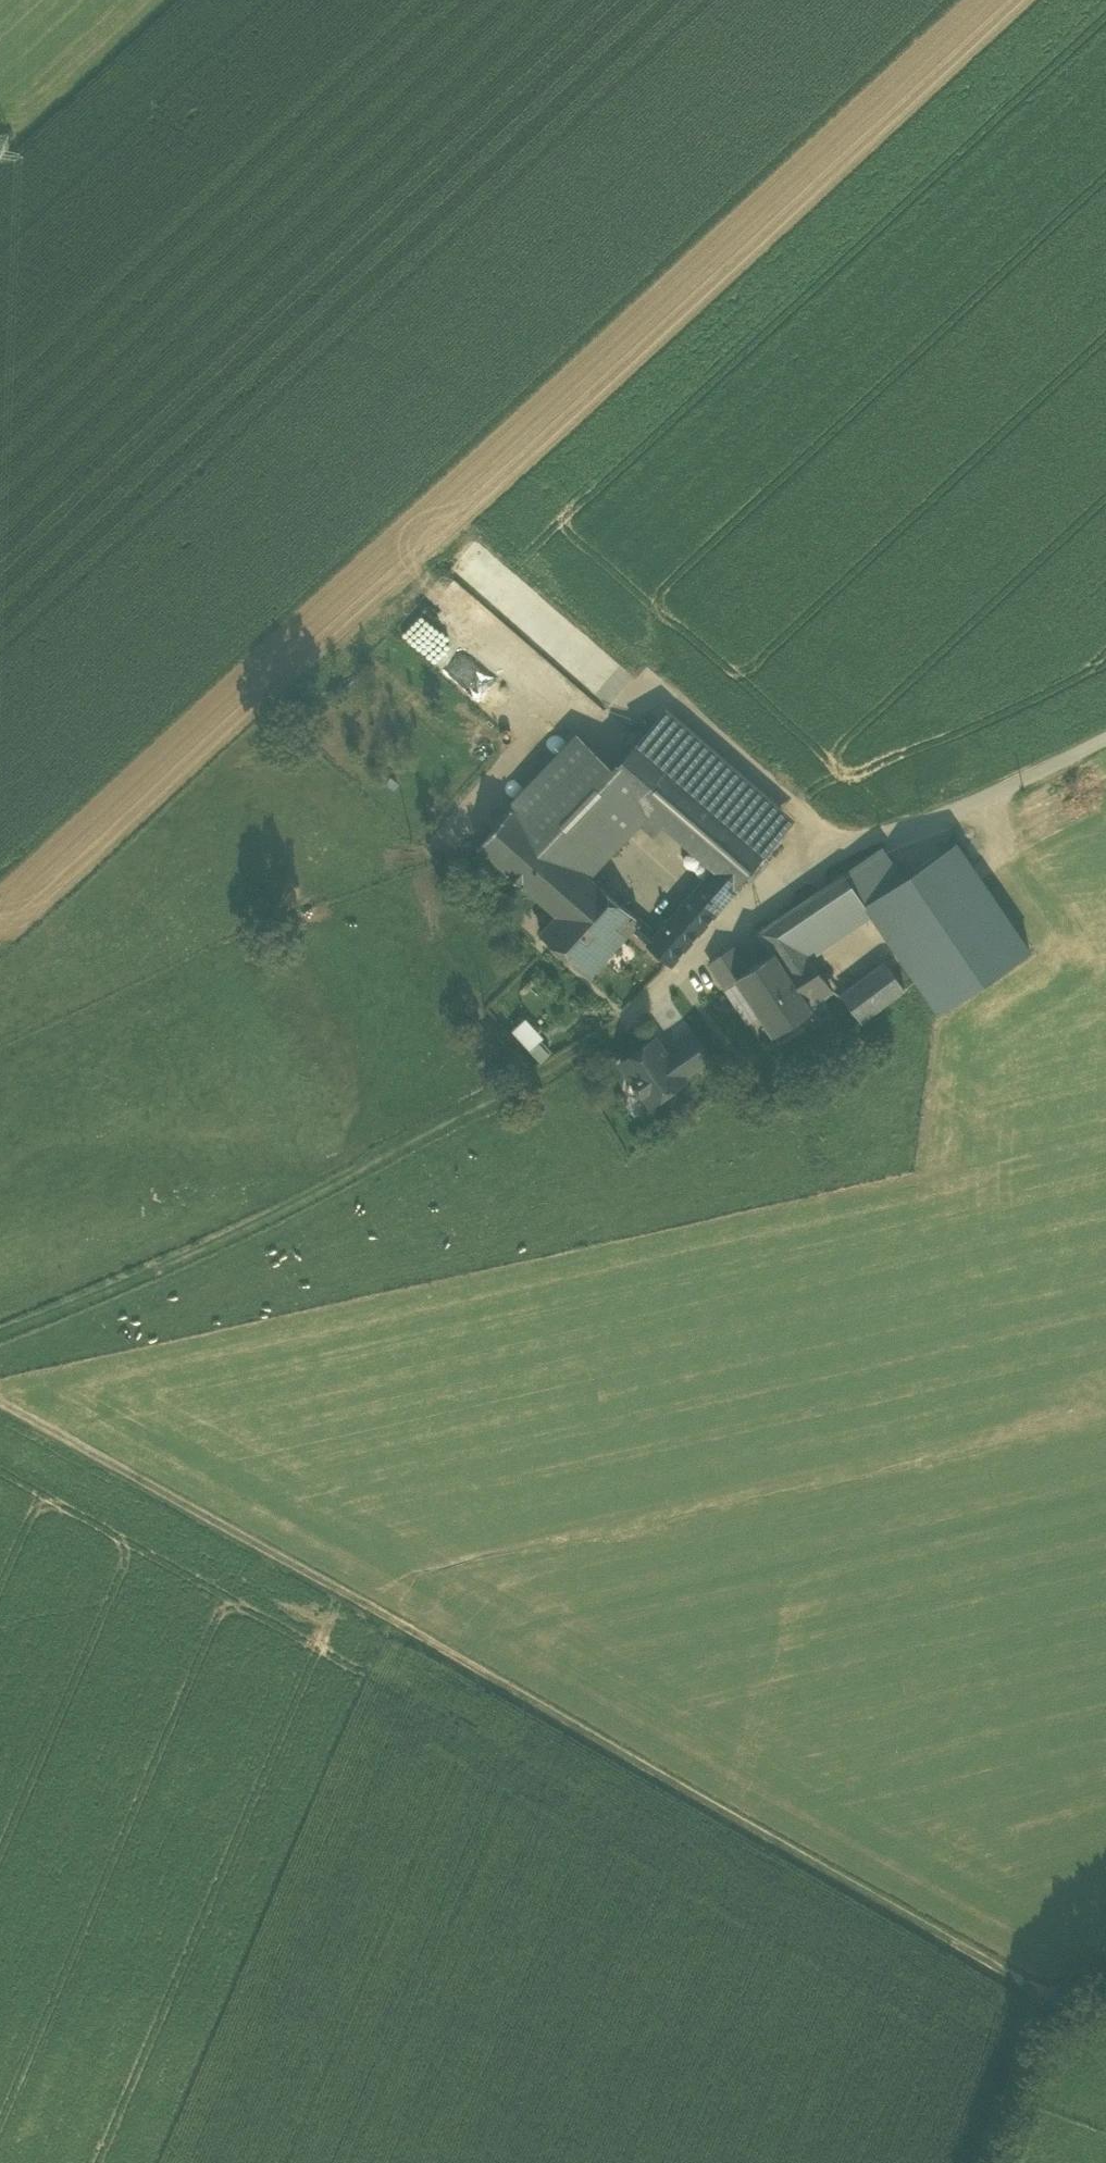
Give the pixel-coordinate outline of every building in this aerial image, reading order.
[(658,717),(638,739),(767,851),(786,828),(658,717)] [(606,816),(616,805),(627,793),(606,775),(610,771),(576,738),(510,808),(511,809),(567,857),(606,816)] [(664,826),(715,869),(735,887),(767,851),(638,739),(610,771),(606,775),(627,793),(648,811),(664,826)] [(636,824),(637,822),(648,811),(627,793),(616,805),(636,824)] [(626,835),(636,824),(616,805),(606,816),(626,835)] [(553,911),(586,873),(567,857),(511,809),(478,847),(517,881),(553,911)] [(664,826),(648,811),(637,822),(653,837),(664,826)] [(626,835),(606,816),(567,857),(586,873),(588,875),(626,835)] [(873,914),(939,1011),(1029,949),(955,840),(903,876),(865,902),(873,914)] [(882,845),(843,872),(865,902),(903,876),(882,845)] [(724,900),(735,887),(715,869),(704,882),(724,900)] [(873,914),(865,902),(843,872),(781,914),(810,956),(873,914)] [(540,932),(588,973),(630,926),(638,918),(588,875),(586,873),(553,911),(557,915),(540,932)] [(724,900),(704,882),(693,894),(713,912),(724,900)] [(693,894),(657,935),(650,943),(671,961),(713,912),(693,894)] [(833,989),(810,956),(781,914),(758,930),(772,950),(773,950),(809,1004),(833,989)] [(630,926),(650,943),(657,935),(638,918),(630,926)] [(709,961),(724,984),(736,976),(735,975),(747,967),(733,945),(709,961)] [(761,1013),(773,1031),(811,1006),(809,1004),(773,950),(772,950),(747,967),(735,975),(736,976),(761,1013)] [(843,996),(860,1020),(904,987),(887,963),(843,996)] [(736,976),(724,984),(722,985),(748,1022),(761,1013),(736,976)] [(525,1018),(512,1031),(530,1050),(541,1039),(543,1037),(525,1018)] [(680,1040),(697,1064),(711,1055),(694,1031),(680,1040)] [(620,1061),(633,1078),(628,1081),(627,1088),(631,1093),(638,1094),(642,1091),(649,1101),(684,1077),(683,1075),(665,1051),(655,1036),(620,1061)] [(541,1039),(530,1050),(541,1062),(553,1052),(541,1039)] [(680,1040),(665,1051),(683,1075),(697,1064),(680,1040)]
